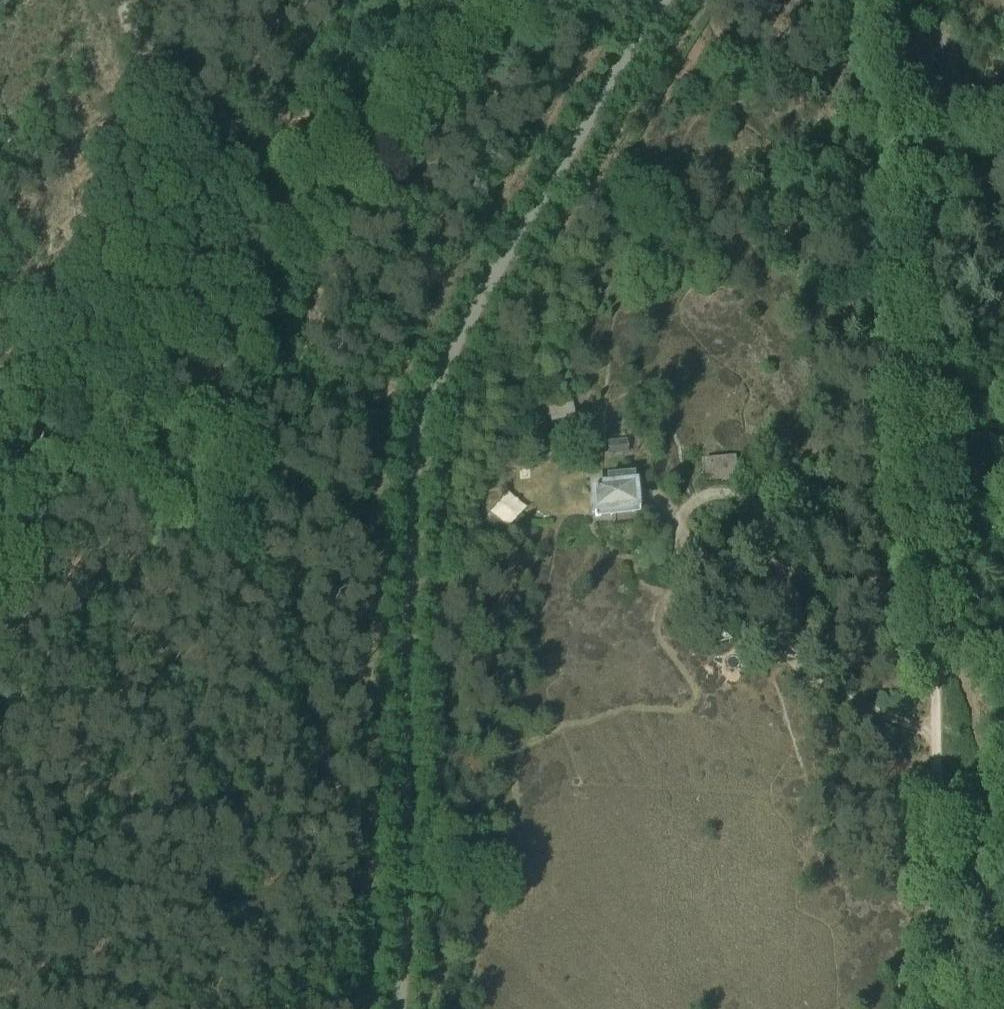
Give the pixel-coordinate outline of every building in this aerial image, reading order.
[(550,423),(576,418),(572,402),(547,407),(550,423)] [(608,456),(629,455),(628,440),(607,442),(608,456)] [(710,479),(737,477),(735,458),(709,461),(710,479)] [(595,511),(611,509),(635,507),(632,475),(608,477),(609,487),(593,488),(595,511)]
